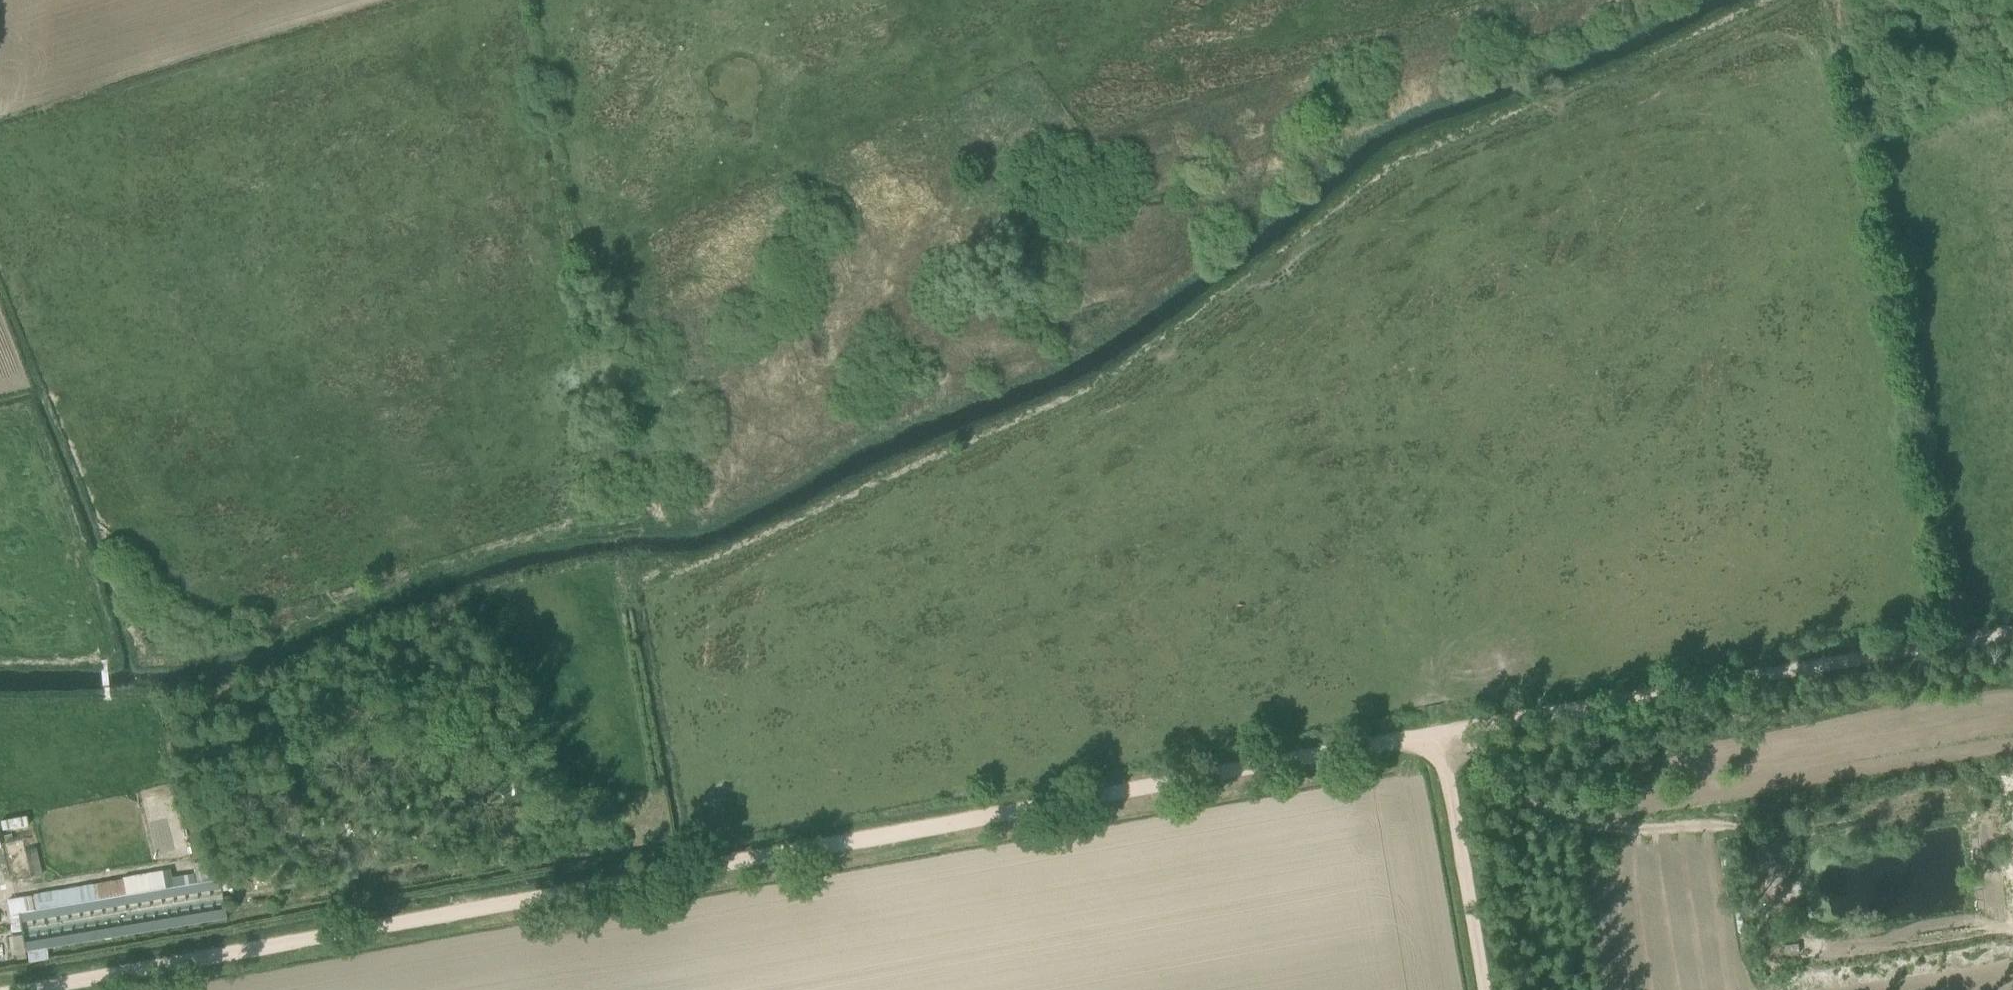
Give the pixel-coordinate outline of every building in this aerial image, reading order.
[(0,817),(0,828),(26,826),(25,815),(0,817)] [(170,870),(135,876),(137,891),(216,878),(215,870),(195,873),(171,877),(170,870)] [(33,908),(18,910),(21,930),(22,934),(25,950),(27,950),(29,963),(48,960),(46,948),(226,919),(226,917),(222,891),(219,877),(216,878),(137,891),(36,908),(33,908)]
